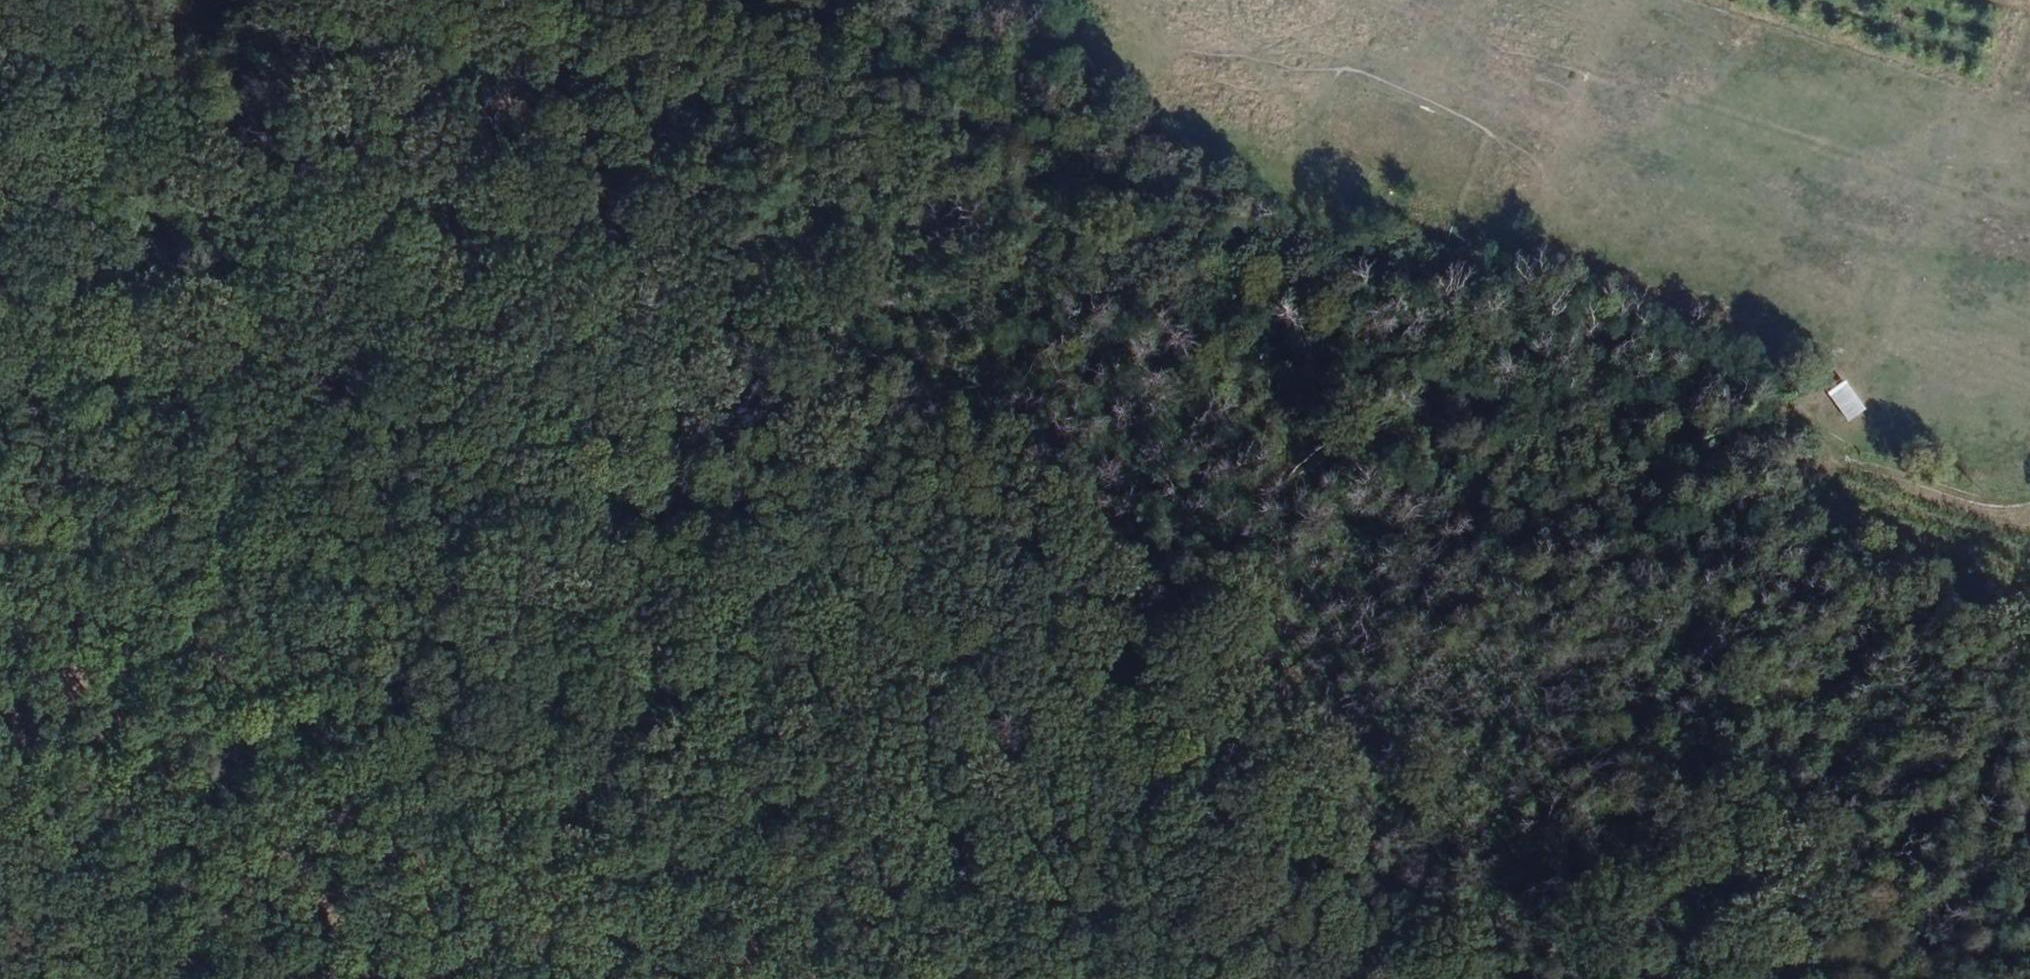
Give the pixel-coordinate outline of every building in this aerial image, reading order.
[(1837,374),(1819,386),(1843,420),(1861,408),(1837,374)]
